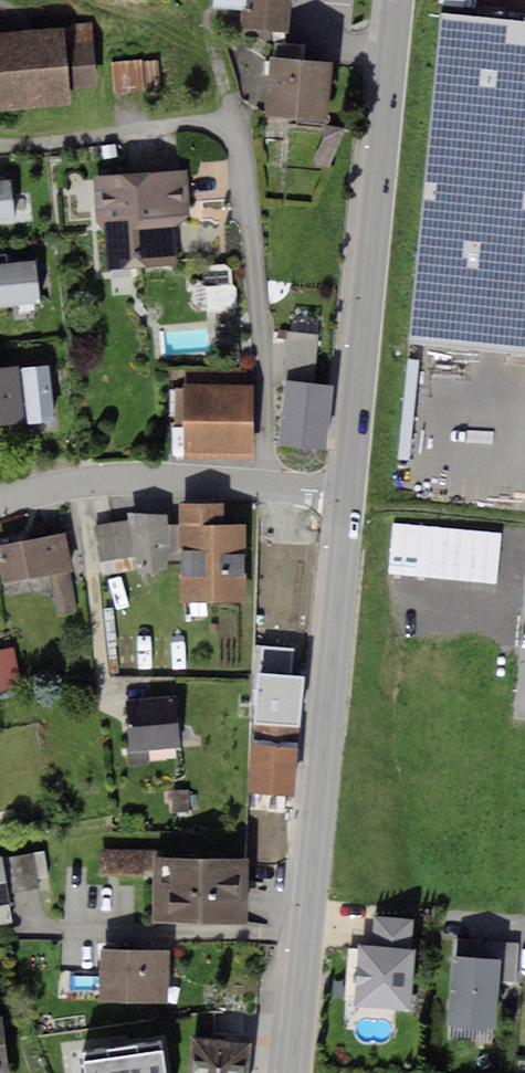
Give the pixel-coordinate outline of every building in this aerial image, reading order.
[(217,11),(248,15),(257,16),(258,0),(219,0),(217,11)] [(257,16),(248,15),(245,33),(290,37),(292,0),(258,0),(257,16)] [(439,11),(407,344),(524,355),(524,20),(439,11)] [(93,27),(65,30),(71,88),(99,86),(93,27)] [(0,37),(0,113),(73,105),(71,88),(65,30),(0,37)] [(274,57),(269,56),(265,117),(329,122),(334,62),(304,59),(305,46),(275,43),(274,57)] [(163,65),(116,67),(117,98),(165,95),(163,65)] [(189,176),(101,183),(108,274),(180,268),(177,229),(194,227),(189,176)] [(15,219),(11,178),(0,179),(0,220),(15,219)] [(0,263),(0,308),(49,303),(45,259),(0,263)] [(216,303),(235,306),(238,288),(219,285),(216,303)] [(0,372),(0,431),(24,428),(18,370),(0,372)] [(48,371),(23,375),(30,429),(56,426),(48,371)] [(336,391),(289,387),(283,452),(329,457),(336,391)] [(252,395),(187,395),(187,461),(252,461),(252,395)] [(230,505),(181,506),(183,607),(247,606),(246,531),(231,531),(230,505)] [(169,521),(132,519),(142,577),(174,573),(169,521)] [(394,525),(392,579),(501,583),(503,529),(394,525)] [(132,526),(99,531),(104,566),(137,562),(132,526)] [(0,552),(0,558),(7,590),(74,575),(65,537),(0,552)] [(14,647),(0,649),(0,689),(21,686),(14,647)] [(305,681),(263,677),(259,728),(301,731),(305,681)] [(178,697),(127,700),(130,752),(181,749),(178,697)] [(299,752),(256,748),(250,812),(271,814),(272,800),(295,802),(299,752)] [(1,858),(7,893),(40,888),(34,852),(1,858)] [(152,854),(104,855),(104,878),(152,877),(152,854)] [(0,858),(0,906),(9,905),(7,893),(1,858),(0,858)] [(252,862),(157,862),(156,924),(252,925),(252,862)] [(375,950),(360,949),(356,1012),(412,1016),(417,926),(377,923),(375,950)] [(173,958),(103,956),(101,1006),(172,1008),(173,958)] [(504,966),(456,963),(451,1031),(499,1035),(504,966)] [(0,1024),(0,1072),(10,1072),(4,1023),(0,1024)] [(178,1048),(177,1072),(254,1072),(255,1051),(178,1048)] [(81,1064),(82,1072),(164,1072),(161,1052),(81,1064)]
